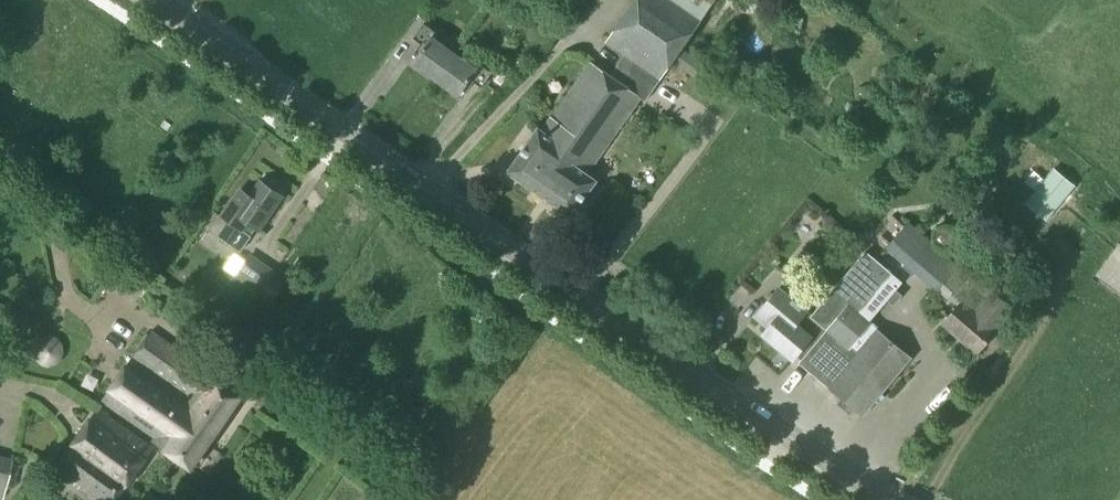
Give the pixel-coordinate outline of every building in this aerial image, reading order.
[(605,42),(624,56),(658,80),(714,0),(634,0),(605,42)] [(435,80),(454,53),(431,38),(435,32),(423,24),(412,38),(420,44),(414,53),(417,55),(412,63),(435,80)] [(454,53),(435,80),(458,97),(464,89),(467,91),(473,83),(481,88),(492,73),(479,64),(476,69),(454,53)] [(645,101),(658,80),(624,56),(610,76),(609,76),(592,102),(593,103),(570,136),(580,144),(542,197),(571,217),(596,181),(587,174),(640,97),(645,101)] [(592,102),(609,76),(590,63),(552,118),(552,117),(542,131),(537,128),(507,172),(542,197),(580,144),(570,136),(593,103),(592,102)] [(1024,181),(1024,182),(1035,190),(1024,203),(1046,221),(1074,186),(1053,168),(1044,179),(1033,171),(1024,181)] [(266,185),(261,182),(251,196),(240,189),(221,216),(227,221),(216,236),(240,252),(251,237),(244,232),(249,224),(258,230),(281,196),(276,193),(278,187),(270,182),(266,185)] [(958,211),(946,225),(949,226),(952,227),(955,230),(966,217),(958,211)] [(105,230),(110,222),(101,217),(96,224),(105,230)] [(940,254),(929,244),(931,243),(907,222),(885,248),(936,291),(937,290),(947,299),(966,277),(956,268),(958,266),(942,252),(940,254)] [(931,237),(931,240),(932,243),(934,246),(936,248),(938,250),(941,251),(944,252),(947,251),(950,251),(953,249),(955,247),(957,244),(958,241),(958,238),(958,235),(957,232),(955,230),(952,227),(949,226),(946,225),(943,225),(940,226),(937,227),(935,229),(933,231),(932,234),(931,237)] [(796,325),(777,347),(792,360),(795,356),(800,360),(799,361),(828,386),(827,387),(862,416),(910,358),(868,323),(901,283),(865,252),(812,316),(810,314),(804,321),(808,325),(804,331),(796,325)] [(258,295),(275,271),(249,253),(231,279),(253,295),(255,292),(258,295)] [(777,347),(796,325),(796,324),(807,312),(779,288),(759,312),(760,312),(755,318),(768,328),(763,335),(777,347)] [(996,329),(1014,309),(991,290),(973,310),(963,301),(942,324),(976,353),(996,329)] [(17,339),(27,315),(0,304),(0,332),(17,339)] [(191,469),(240,397),(204,371),(205,370),(150,332),(102,401),(155,438),(152,443),(191,469)] [(153,449),(97,409),(54,470),(96,499),(117,499),(153,449)] [(0,457),(0,499),(1,499),(11,459),(0,457)]
